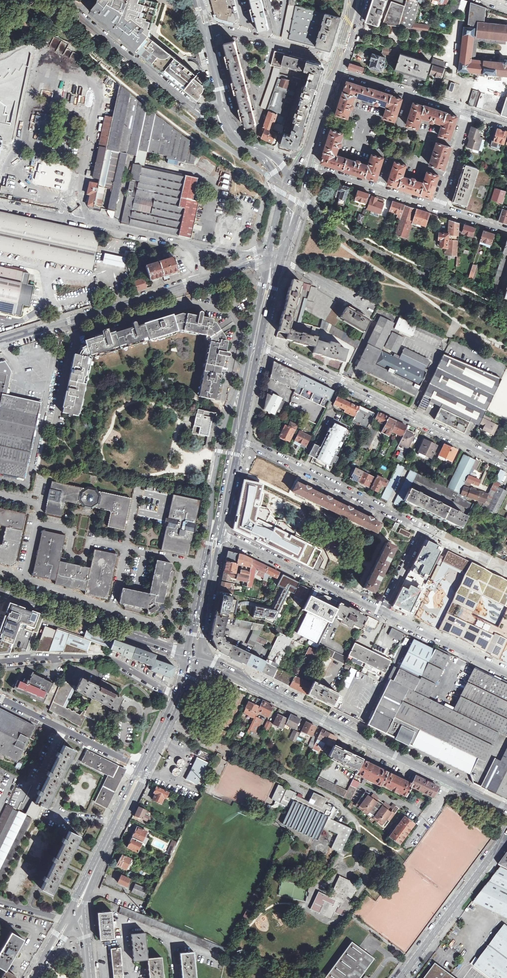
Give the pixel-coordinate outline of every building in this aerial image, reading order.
[(198,100),(203,94),(202,94),(204,91),(204,89),(204,87),(204,86),(203,84),(195,78),(198,74),(193,71),(178,59),(164,47),(151,37),(149,35),(152,22),(153,22),(156,12),(159,2),(151,0),(89,0),(88,1),(95,3),(93,5),(91,8),(92,10),(91,12),(94,15),(142,54),(198,100)] [(234,22),(236,20),(234,13),(232,13),(233,9),(227,7),(225,0),(211,0),(212,4),(215,15),(217,14),(217,16),(218,17),(219,18),(234,22)] [(258,31),(269,28),(266,15),(267,14),(267,12),(266,10),(265,11),(262,0),(250,0),(252,8),(251,8),(254,20),(255,20),(258,31)] [(387,0),(373,0),(369,11),(368,14),(366,22),(378,25),(387,0)] [(404,5),(398,27),(412,29),(415,20),(421,2),(415,0),(406,0),(404,5)] [(457,11),(461,0),(452,0),(449,11),(456,13),(457,11)] [(465,0),(461,0),(457,11),(462,13),(467,1),(465,0)] [(392,1),(383,25),(398,27),(404,5),(392,1)] [(484,23),(485,18),(483,18),(484,7),(470,2),(468,16),(468,24),(470,25),(470,28),(474,28),(474,32),(477,32),(479,23),(484,23)] [(285,38),(289,39),(296,6),(289,5),(282,37),(285,38)] [(306,44),(316,47),(325,13),(296,6),(289,39),(306,44)] [(316,47),(326,49),(332,46),(335,35),(341,17),(325,13),(316,47)] [(415,20),(412,29),(428,31),(430,27),(420,26),(421,22),(415,20)] [(484,23),(479,23),(477,32),(477,37),(506,40),(506,41),(506,26),(484,23)] [(506,64),(504,64),(504,63),(474,60),(471,59),(474,32),(474,28),(470,28),(464,27),(459,71),(488,74),(506,76),(506,64)] [(244,120),(245,127),(256,124),(254,116),(256,115),(254,111),(253,111),(247,89),(249,88),(248,84),(246,85),(239,59),(241,58),(240,55),(238,55),(235,41),(224,44),(227,55),(225,55),(226,60),(228,67),(230,67),(234,81),(232,82),(233,86),(235,94),(237,93),(240,108),(239,108),(240,113),(242,120),(244,120)] [(401,51),(384,48),(383,53),(399,56),(400,53),(401,51)] [(271,65),(281,68),(282,65),(285,54),(285,53),(275,51),(271,65)] [(431,64),(431,63),(400,53),(399,56),(395,69),(426,79),(431,64)] [(285,54),(282,65),(301,70),(310,72),(307,81),(280,73),(279,77),(278,78),(283,80),(284,79),(297,83),(302,84),(305,85),(318,89),(317,88),(319,81),(320,82),(322,77),(324,69),(324,68),(321,63),(304,59),(285,54)] [(385,58),(373,54),(371,60),(372,60),(370,67),(381,71),(382,67),(384,68),(385,62),(384,61),(385,58)] [(444,63),(432,59),(431,63),(431,64),(433,65),(443,68),(444,63)] [(364,68),(350,63),(348,69),(353,70),(362,73),(364,68)] [(441,78),(444,68),(443,68),(433,65),(430,75),(431,75),(431,78),(439,80),(440,78),(441,78)] [(271,79),(261,107),(260,107),(267,110),(278,78),(279,77),(280,73),(281,69),(274,67),(271,79)] [(104,93),(117,96),(120,85),(108,75),(104,93)] [(278,78),(267,110),(269,111),(277,114),(287,118),(295,92),(294,92),(296,85),(297,83),(284,79),(283,80),(278,78)] [(460,99),(464,83),(449,79),(445,94),(460,99)] [(376,105),(378,105),(379,105),(379,104),(387,106),(387,107),(384,118),(395,121),(398,110),(402,99),(392,96),(392,95),(380,91),(369,88),(359,85),(347,81),(344,92),(343,92),(343,94),(340,103),(338,108),(338,109),(338,110),(336,114),(348,118),(351,109),(352,109),(353,108),(353,107),(354,106),(353,105),(352,104),(355,96),(356,96),(375,102),(374,103),(375,104),(376,105)] [(138,101),(120,85),(117,96),(113,118),(99,183),(98,184),(93,209),(100,211),(113,152),(120,153),(125,128),(132,129),(138,101)] [(315,99),(318,89),(305,85),(304,87),(295,117),(293,120),(307,125),(308,120),(311,110),(315,99)] [(473,91),(469,105),(476,107),(481,93),(473,91)] [(196,150),(197,146),(189,140),(145,106),(138,101),(132,129),(125,128),(120,153),(127,154),(136,156),(137,150),(147,152),(148,149),(167,154),(166,157),(174,159),(174,161),(190,164),(193,165),(196,150)] [(453,128),(457,117),(447,113),(435,109),(424,105),(424,106),(414,103),(410,114),(407,125),(418,128),(421,118),(421,117),(430,120),(429,121),(430,122),(431,122),(433,123),(434,122),(434,121),(443,124),(442,125),(439,135),(450,139),(453,128)] [(14,115),(15,109),(7,107),(5,114),(14,115)] [(269,111),(263,128),(265,129),(271,131),(277,114),(269,111)] [(6,154),(14,117),(0,114),(0,153),(6,154)] [(113,118),(106,117),(93,178),(97,179),(97,180),(98,180),(97,181),(99,183),(113,118)] [(297,148),(298,144),(300,144),(301,142),(306,126),(307,125),(293,120),(290,119),(288,118),(285,128),(288,129),(291,124),(292,122),(294,123),(291,136),(285,134),(284,134),(281,145),(292,148),(293,147),(297,148)] [(468,147),(473,148),(472,150),(473,152),(479,154),(482,153),(485,143),(484,140),(481,139),(482,138),(479,137),(481,130),(472,127),(469,136),(471,137),(468,147)] [(506,133),(506,131),(498,128),(494,141),(504,144),(506,133)] [(276,133),(271,131),(265,129),(262,138),(272,142),(275,134),(276,133)] [(383,158),(372,154),(369,164),(369,165),(360,163),(361,162),(360,161),(359,160),(357,160),(356,160),(356,161),(337,155),(336,155),(339,147),(340,147),(341,146),(341,145),(342,143),(341,143),(341,142),(340,142),(343,133),(332,129),(331,130),(331,131),(328,141),(326,146),(324,152),(325,152),(321,162),(332,166),(343,169),(343,170),(355,174),(366,177),(376,180),(380,169),(383,158)] [(423,143),(417,142),(414,154),(419,156),(421,150),(423,143)] [(448,158),(451,147),(437,142),(433,154),(430,165),(444,169),(448,158)] [(120,153),(107,212),(111,216),(113,217),(127,154),(120,153)] [(38,161),(33,184),(67,190),(71,168),(38,161)] [(403,176),(406,165),(395,161),(392,172),(388,184),(398,187),(398,188),(410,191),(421,195),(421,194),(432,198),(435,185),(439,175),(428,172),(424,182),(424,183),(416,180),(416,179),(415,178),(414,178),(412,177),(411,178),(411,179),(403,176)] [(193,229),(198,202),(192,201),(197,179),(192,178),(133,164),(121,223),(190,239),(191,238),(193,229)] [(459,180),(458,182),(473,187),(479,169),(479,168),(464,164),(459,180)] [(473,187),(458,182),(458,184),(453,201),(467,205),(473,187)] [(88,205),(88,206),(90,208),(93,209),(98,184),(98,185),(90,183),(87,194),(88,195),(90,195),(89,203),(88,205)] [(337,204),(344,206),(350,187),(340,184),(338,190),(341,191),(339,198),(337,204)] [(506,195),(506,192),(495,188),(492,199),(495,200),(494,203),(501,206),(505,196),(506,196),(506,195)] [(359,190),(356,198),(366,202),(369,193),(359,190)] [(373,197),(369,209),(380,213),(383,203),(377,201),(378,198),(373,197)] [(402,215),(405,205),(403,204),(394,201),(393,201),(391,206),(389,211),(399,214),(402,215)] [(412,223),(417,209),(411,207),(407,206),(405,205),(402,215),(400,219),(395,234),(407,238),(412,223)] [(362,223),(367,210),(362,208),(358,220),(358,221),(362,223)] [(418,209),(417,209),(412,223),(425,228),(428,221),(430,213),(426,212),(418,209)] [(499,220),(500,221),(506,223),(506,211),(502,209),(499,220)] [(0,212),(0,251),(92,270),(100,233),(95,232),(0,212)] [(430,213),(428,221),(434,223),(436,219),(437,215),(430,213)] [(448,254),(457,255),(457,249),(459,232),(460,222),(459,222),(453,220),(450,219),(449,232),(449,234),(447,246),(447,254),(448,254)] [(465,224),(462,233),(473,236),(475,227),(465,224)] [(484,230),(480,240),(491,244),(495,234),(484,230)] [(447,246),(449,234),(447,234),(445,234),(440,233),(440,234),(438,234),(437,246),(447,246)] [(491,292),(503,298),(504,297),(506,292),(503,291),(503,289),(500,288),(504,273),(506,262),(506,251),(504,250),(491,292)] [(172,251),(163,254),(164,258),(168,256),(169,259),(160,262),(158,255),(156,256),(163,276),(178,272),(177,267),(172,251)] [(125,258),(105,253),(103,264),(124,268),(126,261),(124,261),(125,258)] [(154,257),(156,263),(145,267),(149,280),(163,276),(156,256),(154,257)] [(21,316),(23,305),(29,306),(33,286),(27,285),(30,274),(0,267),(0,311),(21,316)] [(147,288),(144,279),(133,282),(136,291),(147,288)] [(314,347),(316,341),(317,337),(312,336),(311,337),(305,336),(306,334),(300,332),(299,334),(293,332),(293,331),(288,330),(290,324),(292,324),(293,318),(291,317),(293,310),(294,311),(295,306),(294,306),(296,300),(298,300),(300,294),(299,294),(302,282),(292,280),(289,291),(288,291),(286,296),(287,297),(282,315),(281,315),(280,320),(281,321),(276,337),(297,343),(297,344),(303,345),(303,344),(314,347)] [(310,291),(311,286),(312,285),(304,283),(302,289),(310,291)] [(317,289),(317,288),(311,286),(310,291),(308,299),(305,310),(322,320),(326,322),(335,327),(340,318),(364,332),(369,321),(359,315),(361,313),(358,311),(356,313),(346,307),(343,313),(340,312),(343,308),(342,307),(343,305),(317,289)] [(173,316),(178,332),(183,331),(205,335),(210,342),(204,371),(220,374),(224,356),(227,357),(229,357),(229,356),(229,354),(228,353),(224,352),(225,349),(227,341),(224,341),(225,338),(221,332),(213,320),(204,318),(201,318),(202,314),(202,313),(201,312),(200,312),(199,312),(198,313),(197,317),(181,314),(173,316)] [(173,316),(173,315),(158,319),(144,324),(149,341),(178,332),(173,316)] [(393,324),(380,317),(356,367),(415,396),(427,370),(424,368),(428,360),(404,349),(404,350),(402,349),(402,351),(403,352),(400,357),(394,355),(393,357),(380,351),(393,324)] [(399,318),(393,330),(411,338),(417,326),(399,318)] [(103,333),(104,336),(101,337),(86,342),(87,344),(83,346),(81,347),(80,348),(91,358),(149,341),(144,324),(137,326),(136,323),(135,322),(134,322),(132,323),(132,324),(133,327),(130,328),(108,335),(107,332),(106,331),(105,331),(104,331),(103,332),(103,333)] [(323,329),(356,348),(360,341),(335,327),(326,322),(323,329)] [(444,336),(418,325),(416,330),(441,341),(444,336)] [(319,328),(313,326),(311,333),(318,335),(319,328)] [(403,339),(392,333),(385,347),(396,353),(403,339)] [(343,362),(347,350),(337,347),(338,345),(329,342),(328,343),(325,342),(324,343),(316,341),(314,347),(313,353),(321,356),(334,360),(335,360),(343,362)] [(91,358),(80,348),(79,350),(78,352),(77,355),(75,354),(73,364),(66,392),(63,408),(64,408),(63,412),(78,416),(78,414),(79,414),(91,358)] [(443,354),(441,353),(435,365),(437,366),(443,354)] [(486,410),(501,379),(443,354),(437,366),(437,368),(420,402),(419,404),(418,407),(425,411),(431,399),(441,405),(440,408),(469,422),(470,420),(479,424),(481,421),(483,417),(486,410)] [(24,479),(41,403),(6,395),(12,371),(5,361),(0,362),(0,474),(24,479)] [(285,367),(273,361),(270,378),(276,381),(282,369),(283,370),(285,367)] [(32,368),(33,375),(35,374),(36,378),(42,377),(41,367),(34,368),(32,368)] [(302,375),(293,371),(291,374),(283,370),(282,369),(276,381),(295,390),(302,375)] [(220,374),(204,371),(199,396),(215,400),(219,379),(220,374)] [(302,375),(295,390),(293,393),(325,408),(334,391),(302,375)] [(275,415),(276,412),(279,413),(284,402),(281,401),(278,399),(279,397),(276,395),(275,397),(272,396),(268,394),(265,400),(268,402),(265,407),(264,408),(263,410),(275,415)] [(354,417),(358,407),(337,397),(334,404),(334,406),(343,410),(342,411),(354,417)] [(372,425),(374,420),(377,415),(359,406),(358,407),(354,417),(352,421),(369,429),(371,427),(372,425)] [(440,408),(434,419),(446,425),(448,426),(455,429),(457,430),(463,433),(469,422),(440,408)] [(192,433),(208,436),(211,421),(213,422),(214,422),(216,413),(214,413),(212,412),(197,409),(192,433)] [(388,418),(388,417),(378,412),(378,413),(377,415),(374,420),(384,425),(388,418)] [(491,420),(483,417),(481,421),(479,424),(479,425),(484,427),(482,431),(486,432),(489,434),(493,436),(498,426),(490,423),(491,420)] [(384,434),(388,436),(391,431),(392,429),(396,421),(388,418),(384,425),(382,430),(381,432),(380,432),(384,434)] [(392,429),(391,431),(402,437),(403,435),(406,429),(407,427),(396,421),(392,429)] [(288,427),(294,430),(297,425),(290,422),(288,427)] [(348,430),(335,424),(334,425),(333,424),(331,427),(330,427),(327,431),(328,431),(319,448),(321,449),(316,459),(331,466),(335,456),(333,455),(342,438),(344,439),(345,434),(348,430)] [(288,441),(294,430),(288,427),(285,425),(283,429),(280,428),(277,436),(288,441)] [(372,427),(371,427),(369,429),(361,446),(368,450),(377,430),(372,427)] [(406,429),(403,435),(402,437),(396,448),(404,452),(414,433),(406,429)] [(309,436),(299,431),(293,443),(297,445),(295,449),(297,450),(299,446),(304,448),(309,436)] [(425,439),(423,438),(420,445),(421,446),(418,454),(430,460),(436,446),(424,441),(425,439)] [(439,455),(451,461),(456,451),(444,445),(439,455)] [(468,457),(464,455),(448,488),(459,494),(463,485),(465,481),(475,460),(468,457)] [(475,460),(465,481),(470,483),(478,486),(480,481),(469,477),(473,469),(475,470),(479,462),(475,460)] [(404,467),(398,464),(381,497),(387,501),(404,467)] [(357,482),(362,472),(351,467),(348,473),(352,475),(349,480),(352,481),(353,480),(357,482)] [(413,480),(417,473),(410,470),(394,504),(400,507),(403,500),(409,489),(413,480)] [(373,477),(362,472),(357,482),(368,487),(373,477)] [(448,488),(417,473),(413,480),(455,500),(454,502),(470,510),(473,504),(458,496),(459,494),(448,488)] [(387,481),(377,476),(371,488),(377,492),(377,491),(381,493),(387,481)] [(305,487),(291,480),(287,489),(376,533),(381,524),(372,519),(373,517),(369,515),(368,517),(351,509),(352,507),(348,505),(347,507),(330,499),(331,497),(327,495),(326,497),(309,489),(310,487),(306,485),(305,487)] [(99,491),(98,492),(96,489),(88,487),(84,489),(83,488),(52,481),(45,513),(61,517),(64,503),(66,502),(79,504),(81,503),(83,507),(88,508),(91,509),(95,507),(95,508),(99,508),(109,511),(110,513),(107,527),(124,531),(127,514),(131,498),(102,492),(99,491)] [(494,482),(483,505),(481,508),(492,513),(496,515),(506,493),(506,492),(498,487),(500,484),(494,482)] [(473,491),(463,488),(460,495),(483,502),(487,495),(478,493),(479,490),(478,489),(477,491),(473,490),(473,491)] [(416,492),(409,489),(403,500),(414,506),(426,511),(439,518),(450,523),(461,528),(466,517),(458,513),(458,512),(455,511),(445,506),(439,503),(436,501),(431,499),(420,494),(420,493),(416,491),(416,492)] [(255,496),(240,492),(233,525),(236,532),(301,563),(310,546),(283,527),(258,510),(255,496)] [(168,518),(166,526),(161,550),(188,556),(193,533),(195,524),(200,500),(173,495),(168,518)] [(473,504),(470,510),(466,517),(461,528),(457,535),(462,537),(466,529),(481,536),(492,513),(481,508),(473,504)] [(5,526),(22,530),(25,516),(23,513),(14,511),(14,512),(13,512),(13,514),(9,514),(9,511),(9,510),(0,508),(0,526),(5,527),(5,526)] [(19,545),(18,545),(19,542),(20,542),(22,530),(5,526),(5,527),(6,527),(2,545),(0,545),(0,563),(10,565),(16,562),(19,545)] [(398,534),(409,537),(411,532),(400,529),(398,534)] [(60,561),(62,551),(65,535),(42,530),(38,551),(38,552),(39,553),(42,553),(41,557),(38,556),(37,557),(37,558),(36,558),(33,573),(34,573),(35,576),(56,581),(60,561)] [(443,547),(426,539),(415,561),(432,570),(438,557),(443,547)] [(397,548),(388,543),(366,589),(375,593),(397,548)] [(90,568),(85,591),(84,595),(105,599),(105,598),(108,597),(108,596),(110,588),(109,588),(109,587),(108,585),(106,585),(107,582),(109,582),(110,582),(111,581),(112,581),(117,557),(115,554),(94,549),(90,568)] [(237,563),(239,554),(233,552),(228,551),(226,561),(237,563)] [(449,552),(444,561),(440,570),(462,580),(438,628),(470,643),(499,658),(506,640),(506,580),(449,552)] [(249,576),(252,559),(243,555),(241,554),(239,554),(237,563),(238,564),(242,565),(240,574),(249,576)] [(265,572),(267,567),(262,564),(252,559),(249,576),(247,586),(251,587),(252,582),(253,572),(256,573),(259,569),(265,572)] [(120,599),(119,603),(121,604),(123,604),(125,607),(125,609),(139,613),(146,609),(147,611),(147,614),(150,614),(156,610),(157,610),(158,611),(160,610),(165,607),(163,604),(169,600),(175,571),(173,571),(171,567),(171,563),(156,560),(151,587),(149,594),(143,592),(122,588),(121,596),(120,596),(120,597),(120,599)] [(60,561),(56,581),(55,584),(67,587),(67,586),(68,587),(68,586),(69,583),(70,583),(73,584),(72,586),(73,588),(74,588),(73,588),(85,591),(90,568),(60,561)] [(225,567),(224,571),(236,574),(236,573),(238,564),(237,563),(226,561),(225,567)] [(334,563),(326,577),(333,580),(341,567),(334,563)] [(414,563),(406,578),(424,587),(431,572),(414,563)] [(279,582),(282,574),(275,571),(267,567),(265,572),(263,580),(267,581),(269,574),(277,577),(275,580),(279,582)] [(223,576),(222,580),(231,582),(231,581),(230,580),(231,577),(235,578),(235,579),(236,580),(236,581),(237,581),(238,579),(246,580),(246,582),(247,582),(246,583),(244,582),(243,586),(247,586),(249,576),(240,574),(236,573),(236,574),(224,571),(223,576)] [(277,628),(299,582),(290,578),(282,574),(279,582),(270,598),(268,602),(266,616),(267,617),(264,625),(275,631),(277,628)] [(405,581),(393,605),(410,613),(422,589),(405,581)] [(221,588),(220,592),(232,594),(233,590),(232,590),(233,586),(231,586),(231,585),(235,585),(235,584),(232,583),(231,583),(222,582),(221,588)] [(303,600),(309,588),(306,587),(304,586),(302,585),(302,586),(299,585),(294,595),(303,600)] [(232,594),(220,592),(219,598),(217,607),(215,615),(227,617),(229,618),(230,612),(236,613),(240,596),(232,594)] [(333,608),(337,601),(327,596),(325,596),(324,596),(321,596),(317,597),(314,598),(309,596),(303,609),(308,612),(298,632),(317,642),(327,621),(329,623),(333,615),(336,609),(333,608)] [(9,602),(0,629),(0,654),(10,653),(19,627),(37,633),(44,615),(9,602)] [(364,623),(367,617),(358,613),(359,612),(354,609),(348,606),(348,608),(339,603),(336,609),(333,615),(342,620),(340,623),(351,628),(353,625),(361,629),(364,623)] [(225,624),(227,617),(215,615),(212,631),(211,635),(212,635),(223,637),(225,626),(226,627),(226,624),(225,624)] [(374,628),(378,621),(373,618),(368,616),(367,617),(364,623),(374,628)] [(252,633),(248,643),(254,646),(256,642),(258,636),(264,625),(237,620),(236,626),(253,630),(252,633)] [(111,648),(114,640),(113,640),(87,630),(84,639),(57,629),(56,631),(45,627),(38,646),(36,651),(87,653),(91,641),(111,648)] [(400,641),(404,634),(398,631),(392,628),(388,635),(400,641)] [(262,673),(273,678),(278,668),(292,639),(281,633),(280,633),(266,662),(261,672),(262,673)] [(359,639),(360,635),(359,634),(347,658),(364,667),(372,651),(356,643),(358,639),(359,639)] [(223,637),(212,635),(211,639),(214,644),(216,649),(219,650),(224,641),(224,640),(225,639),(224,637),(223,637)] [(256,642),(267,647),(269,642),(258,636),(256,642)] [(367,724),(470,774),(477,758),(484,762),(499,732),(506,736),(506,684),(474,668),(453,711),(428,698),(445,662),(450,653),(436,647),(435,649),(430,646),(414,639),(400,669),(394,666),(379,697),(381,698),(367,724)] [(110,649),(120,653),(121,655),(140,662),(139,664),(142,665),(143,663),(151,666),(150,670),(171,678),(175,667),(154,659),(156,655),(147,652),(120,642),(114,640),(111,648),(110,649)] [(307,644),(317,648),(318,644),(309,640),(307,644)] [(224,641),(219,650),(219,652),(225,655),(245,664),(250,654),(240,649),(241,648),(238,647),(238,648),(225,641),(224,641)] [(347,658),(319,644),(316,651),(322,654),(326,656),(333,659),(344,664),(346,660),(347,658)] [(292,687),(307,694),(311,685),(303,681),(301,681),(301,680),(316,651),(309,647),(294,676),(289,686),(292,687)] [(380,682),(395,653),(392,651),(388,659),(372,651),(364,667),(362,671),(364,672),(366,668),(370,670),(367,676),(380,682)] [(251,667),(261,672),(266,662),(250,654),(245,664),(251,667)] [(322,654),(315,666),(320,668),(326,656),(322,654)] [(316,674),(324,677),(333,659),(326,656),(320,668),(316,674)] [(63,678),(63,681),(65,681),(70,681),(70,678),(72,678),(72,675),(73,675),(73,671),(74,671),(74,668),(76,668),(76,665),(69,665),(69,668),(68,668),(68,671),(66,671),(66,675),(65,674),(65,678),(63,678)] [(283,683),(289,686),(294,676),(278,668),(273,678),(276,680),(283,683)] [(357,671),(351,668),(349,671),(338,695),(336,698),(333,705),(338,707),(357,671)] [(50,706),(60,686),(33,673),(29,681),(24,678),(22,682),(22,683),(19,681),(15,689),(22,693),(50,706)] [(101,724),(109,707),(111,708),(115,710),(121,698),(121,697),(120,697),(117,696),(115,695),(119,688),(101,679),(98,686),(82,678),(75,690),(92,698),(85,712),(84,715),(86,716),(101,724)] [(15,689),(19,681),(22,683),(22,682),(18,680),(15,685),(13,688),(15,689)] [(62,682),(60,686),(50,706),(48,710),(78,725),(78,726),(80,727),(85,718),(82,716),(84,711),(83,711),(81,715),(75,713),(76,712),(73,710),(73,711),(70,710),(71,709),(68,708),(68,709),(63,707),(69,694),(73,686),(65,682),(65,683),(62,682)] [(311,685),(307,694),(316,698),(332,706),(333,705),(336,698),(338,695),(312,683),(311,685)] [(241,713),(243,713),(252,696),(250,695),(250,694),(250,695),(249,696),(241,713)] [(243,713),(242,714),(252,719),(261,700),(258,698),(257,698),(255,697),(252,696),(243,713)] [(267,717),(273,706),(262,701),(256,712),(267,717)] [(9,713),(0,709),(0,730),(9,713)] [(9,713),(0,730),(0,752),(8,756),(18,761),(35,727),(9,713)] [(273,725),(282,729),(283,729),(287,719),(278,714),(273,725)] [(283,729),(289,731),(291,728),(295,729),(300,719),(290,714),(283,729)] [(248,729),(255,732),(261,720),(254,717),(253,720),(248,729)] [(306,722),(301,731),(311,736),(316,727),(306,722)] [(295,743),(300,734),(292,730),(288,740),(295,743)] [(312,749),(318,752),(319,748),(326,751),(325,754),(327,755),(326,757),(327,758),(328,757),(333,746),(335,742),(337,737),(321,730),(317,738),(313,749),(312,749)] [(228,740),(232,732),(229,731),(228,733),(222,731),(220,737),(228,740)] [(313,749),(317,738),(313,736),(308,747),(313,749)] [(74,750),(64,745),(60,753),(58,752),(56,756),(58,757),(50,772),(48,771),(46,775),(49,776),(41,791),(39,790),(37,794),(39,795),(35,803),(32,801),(26,813),(35,818),(41,806),(46,808),(74,750)] [(328,757),(331,758),(331,759),(353,769),(354,769),(357,770),(362,760),(333,746),(328,757)] [(500,761),(495,759),(481,787),(495,794),(506,800),(506,747),(500,761)] [(108,775),(113,777),(117,770),(119,766),(118,766),(88,750),(82,762),(108,775)] [(217,755),(218,756),(213,766),(217,768),(218,766),(221,758),(221,757),(223,755),(221,755),(219,753),(218,753),(217,755)] [(197,757),(196,759),(186,779),(196,785),(208,763),(197,757)] [(175,762),(176,766),(178,768),(182,768),(184,765),(184,761),(181,759),(178,759),(175,762)] [(387,772),(362,760),(357,770),(355,773),(355,774),(364,778),(367,779),(381,786),(381,784),(387,772)] [(108,775),(103,787),(114,792),(119,781),(125,769),(119,766),(117,770),(113,777),(108,775)] [(170,771),(170,774),(173,777),(177,776),(179,774),(179,770),(176,768),(172,768),(170,771)] [(396,776),(387,772),(381,784),(391,789),(391,790),(395,792),(395,791),(406,796),(408,790),(410,786),(411,784),(396,776)] [(411,784),(410,786),(433,797),(438,787),(427,781),(415,776),(414,779),(411,784)] [(344,797),(347,791),(319,777),(316,784),(344,797)] [(350,801),(359,783),(352,779),(347,791),(344,797),(350,801)] [(287,788),(278,784),(271,799),(280,803),(287,788)] [(107,807),(114,792),(103,787),(96,802),(107,808),(107,807)] [(156,787),(154,792),(156,793),(153,800),(161,804),(164,797),(166,798),(168,792),(159,788),(156,787)] [(287,788),(280,803),(290,807),(282,824),(317,840),(323,827),(338,834),(331,848),(341,853),(352,829),(333,820),(335,816),(338,810),(323,803),(325,798),(313,792),(309,802),(295,796),(297,793),(287,788)] [(356,804),(359,806),(358,808),(366,814),(368,812),(371,814),(374,817),(373,819),(382,825),(383,823),(386,825),(399,808),(395,806),(393,805),(391,807),(393,809),(390,813),(387,810),(390,807),(384,803),(383,804),(377,799),(378,799),(372,794),(369,798),(367,796),(368,795),(365,792),(356,804)] [(13,809),(13,807),(7,804),(0,819),(0,835),(13,809)] [(139,807),(135,815),(136,816),(136,817),(137,818),(138,817),(147,821),(148,816),(144,814),(146,810),(139,807)] [(19,812),(13,809),(0,835),(0,850),(19,812)] [(146,810),(144,814),(148,816),(147,821),(150,822),(154,814),(153,813),(146,810)] [(24,819),(25,819),(26,816),(19,812),(0,850),(0,868),(24,819)] [(0,868),(0,883),(32,818),(26,816),(25,819),(24,819),(0,868)] [(399,844),(414,824),(404,816),(389,836),(399,844)] [(137,827),(132,837),(142,842),(146,844),(149,838),(145,836),(147,832),(137,827)] [(80,836),(69,831),(65,839),(63,838),(61,842),(63,843),(56,858),(54,857),(52,861),(54,862),(47,877),(45,876),(43,880),(45,881),(41,889),(51,894),(56,884),(66,865),(75,846),(80,836)] [(127,847),(137,852),(142,842),(132,837),(127,847)] [(117,865),(126,869),(131,859),(122,854),(117,865)] [(499,866),(506,870),(506,854),(499,866)] [(499,866),(487,881),(506,891),(506,870),(499,866)] [(118,882),(126,886),(130,879),(121,875),(118,882)] [(344,880),(338,878),(329,897),(335,900),(333,904),(325,900),(325,901),(323,905),(319,913),(331,919),(334,912),(337,907),(339,902),(341,903),(340,905),(339,908),(346,911),(358,884),(349,880),(348,882),(344,880)] [(281,881),(279,896),(304,900),(306,885),(281,881)] [(487,881),(472,902),(506,919),(506,891),(487,881)] [(259,883),(254,894),(258,897),(264,885),(262,884),(259,883)] [(132,892),(143,897),(147,889),(136,884),(132,892)] [(335,900),(329,897),(318,892),(310,909),(319,913),(323,905),(325,901),(325,900),(333,904),(335,900)] [(339,908),(337,907),(334,912),(337,914),(343,916),(346,911),(339,908)] [(241,920),(245,922),(246,923),(252,911),(247,909),(241,920)] [(100,940),(114,938),(112,911),(97,913),(100,940)] [(503,927),(479,960),(476,958),(471,964),(490,977),(506,977),(506,930),(503,927)] [(0,951),(0,967),(5,970),(23,939),(11,932),(0,951)] [(147,958),(145,933),(131,934),(132,946),(129,946),(129,948),(130,948),(130,950),(132,949),(133,961),(147,960),(147,958)] [(374,958),(352,941),(324,977),(360,977),(374,958)] [(120,948),(111,949),(113,977),(123,977),(120,948)] [(180,965),(177,965),(178,968),(179,968),(179,969),(181,969),(182,977),(196,977),(194,951),(179,953),(180,965)] [(147,958),(147,960),(148,970),(145,970),(145,973),(147,973),(147,974),(149,974),(149,977),(164,977),(162,957),(147,958)] [(436,963),(425,977),(455,977),(436,963)] [(0,977),(14,977),(16,976),(5,970),(0,977)]
